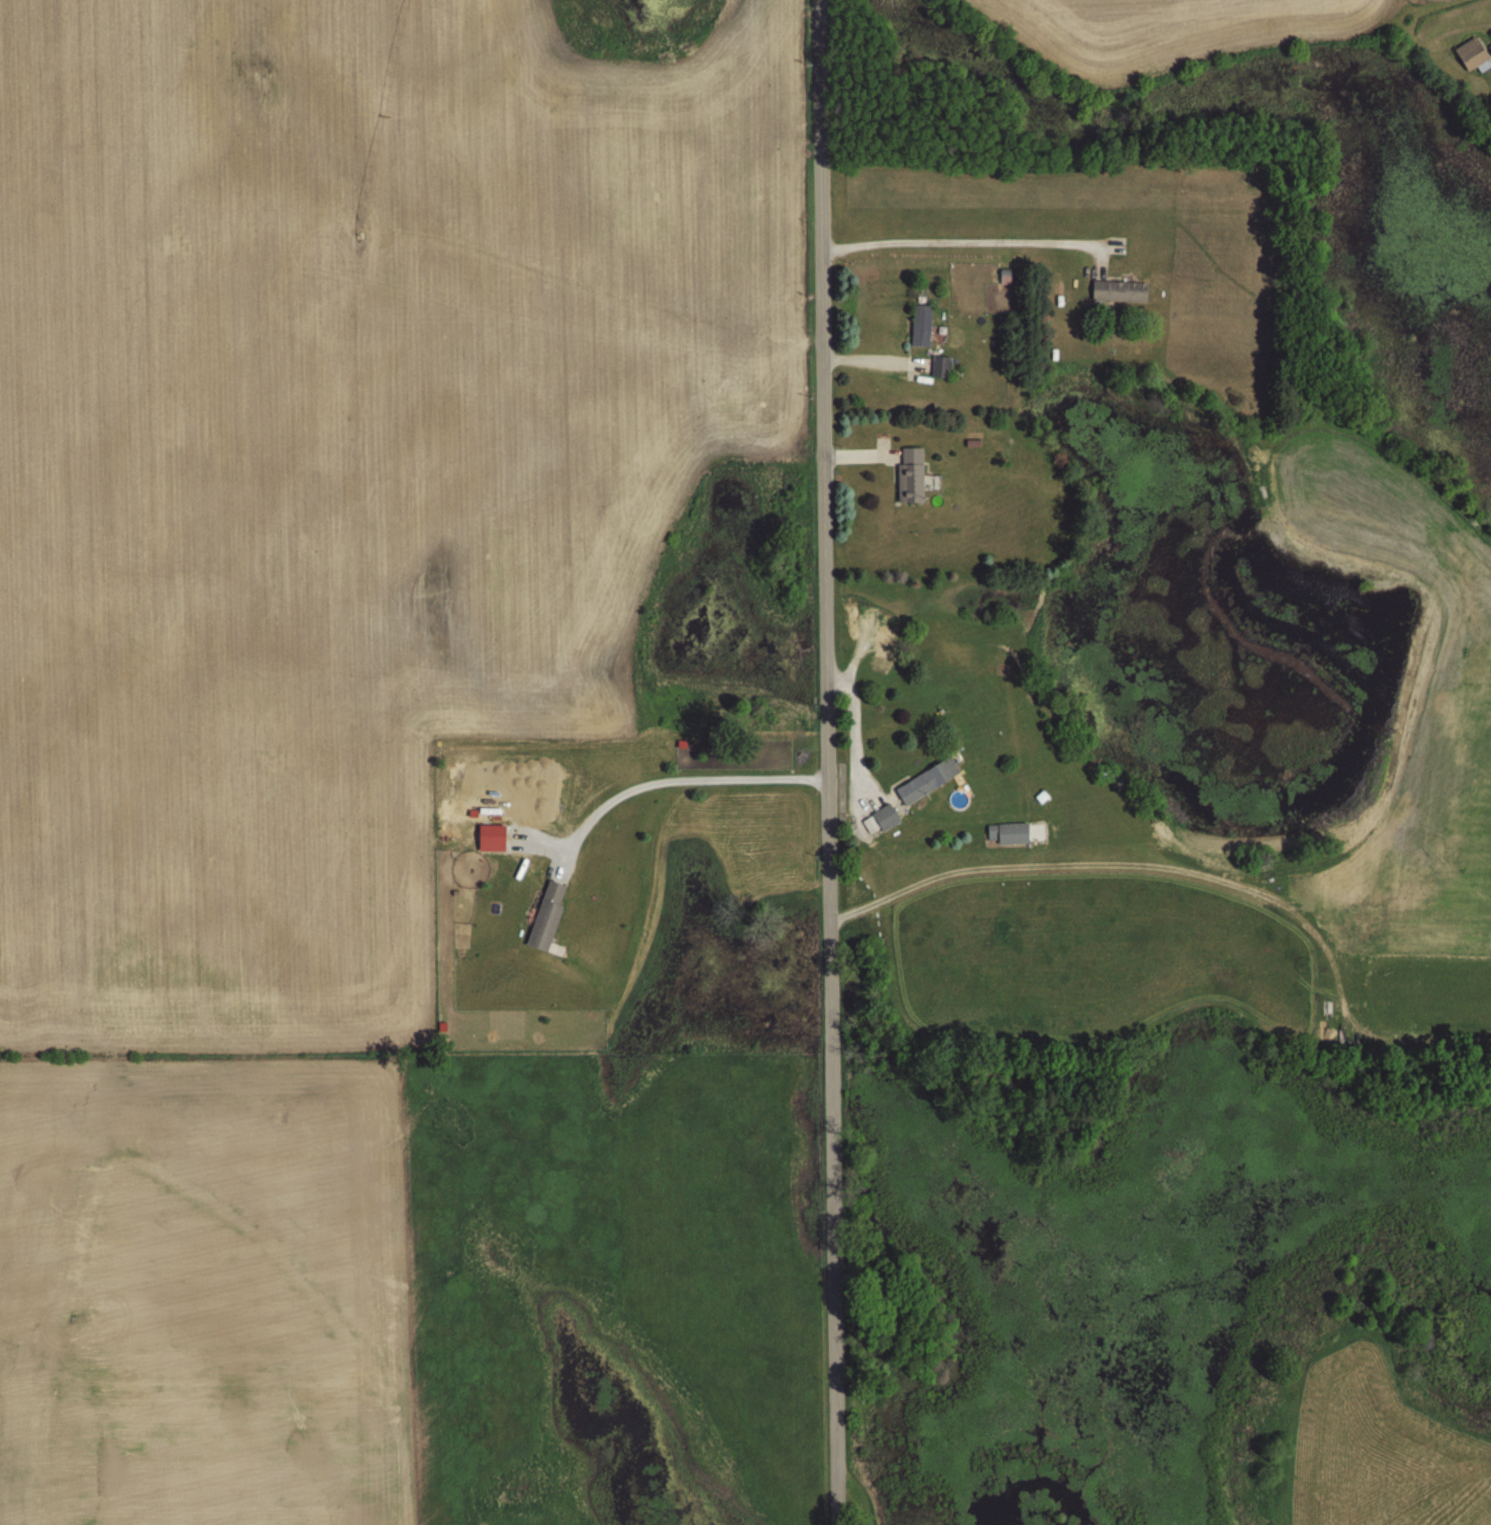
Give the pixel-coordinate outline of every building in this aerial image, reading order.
[(1469,72),(1489,59),(1476,36),(1455,49),(1469,72)] [(1147,302),(1148,282),(1093,281),(1093,300),(1147,302)] [(913,347),(931,347),(931,305),(913,305),(913,347)] [(933,377),(949,377),(950,357),(934,357),(933,377)] [(899,503),(923,503),(923,448),(899,448),(899,503)] [(895,789),(905,806),(960,775),(951,758),(895,789)] [(872,814),(883,832),(901,822),(890,804),(872,814)] [(988,824),(989,840),(997,840),(997,844),(1029,843),(1028,824),(988,824)] [(527,946),(548,952),(568,886),(547,880),(527,946)] [(1324,1483),(1319,1481),(1315,1492),(1320,1494),(1324,1483)]
